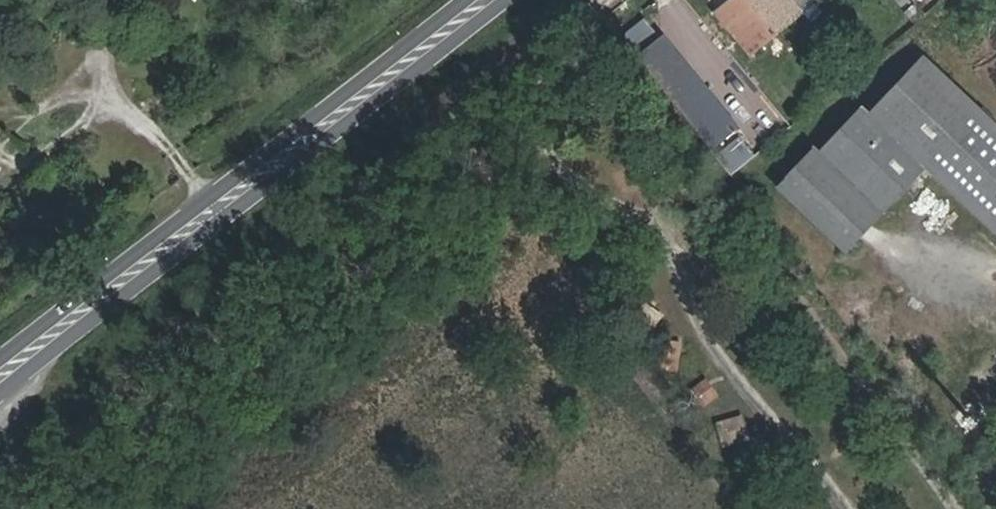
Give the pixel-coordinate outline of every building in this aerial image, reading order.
[(716,9),(754,56),(808,13),(813,20),(828,9),(820,0),(729,0),(716,9)] [(930,48),(875,105),(866,97),(823,144),(819,141),(779,180),(850,247),(930,164),(983,212),(995,203),(995,111),(930,48)] [(735,174),(763,151),(740,124),(711,145),(735,174)] [(995,224),(995,203),(983,212),(995,224)] [(755,450),(751,422),(741,423),(745,451),(755,450)] [(745,451),(741,423),(722,426),(727,461),(746,458),(745,451)] [(808,506),(803,497),(797,500),(803,508),(808,506)] [(797,500),(783,508),(810,508),(808,506),(803,508),(797,500)]
